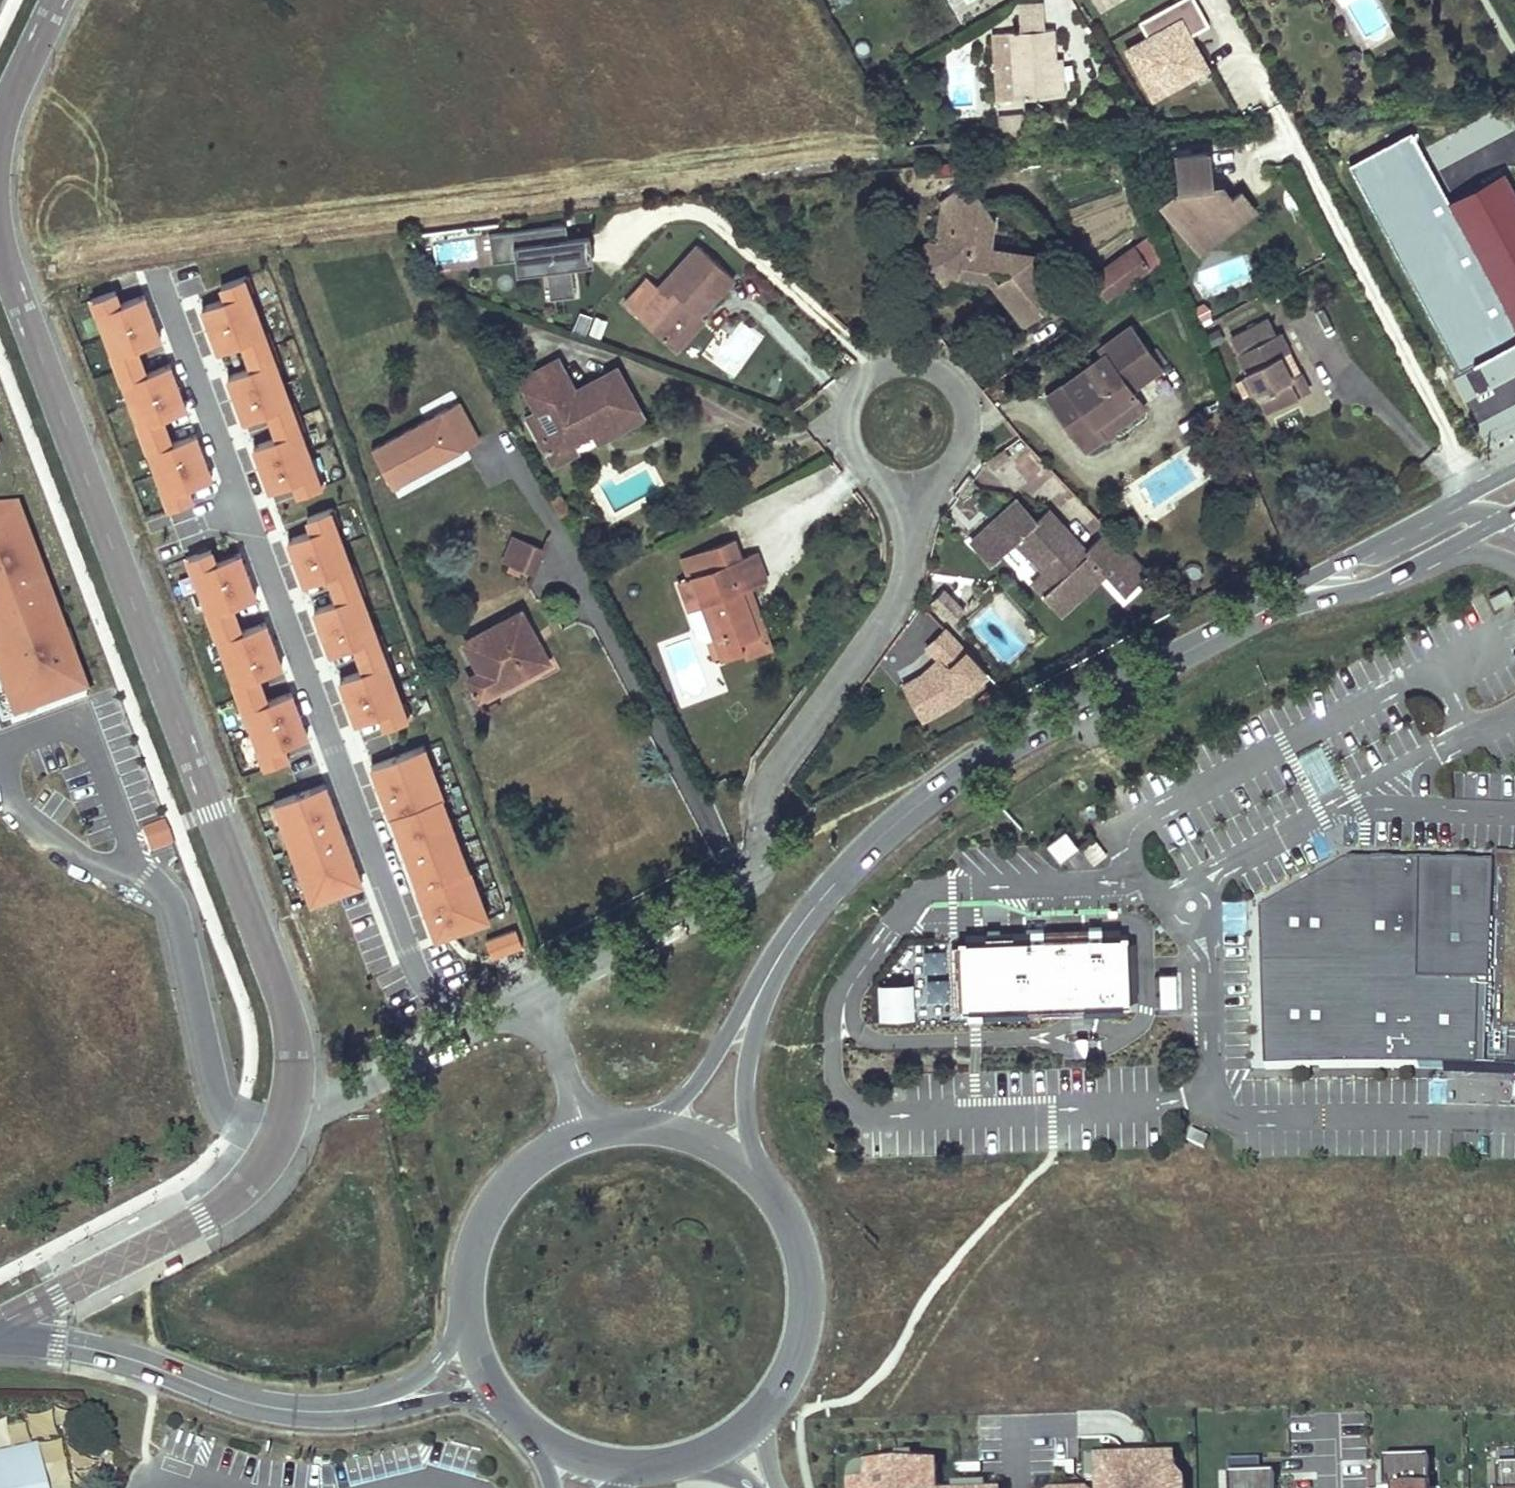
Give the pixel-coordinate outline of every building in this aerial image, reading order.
[(1166,8),(1175,24),(1178,22),(1187,38),(1207,26),(1191,0),(1180,0),(1166,8)] [(1175,24),(1166,8),(1137,25),(1146,41),(1125,53),(1153,101),(1206,69),(1187,38),(1178,22),(1175,24)] [(1016,13),(1017,33),(1042,32),(1041,12),(1016,13)] [(1017,33),(1007,33),(1012,99),(1064,96),(1063,80),(1056,80),(1054,59),(1052,31),(1042,32),(1017,33)] [(1063,59),(1054,59),(1056,80),(1063,80),(1063,59)] [(1023,114),(994,115),(995,135),(1024,134),(1023,114)] [(1451,200),(1436,173),(1423,149),(1412,131),(1348,165),(1459,370),(1514,339),(1514,320),(1451,200)] [(1201,215),(1217,233),(1252,203),(1237,185),(1228,193),(1220,183),(1215,188),(1208,180),(1205,148),(1173,151),(1176,183),(1159,198),(1178,220),(1201,215)] [(1514,320),(1514,194),(1510,184),(1503,172),(1451,200),(1514,320)] [(944,197),(941,217),(972,221),(976,205),(981,205),(965,183),(944,197)] [(1125,197),(1113,202),(1125,226),(1136,221),(1125,197)] [(930,234),(929,239),(936,240),(948,242),(945,257),(935,264),(947,281),(963,270),(987,273),(989,266),(1009,269),(994,280),(1019,313),(1039,299),(1045,308),(1059,297),(1030,256),(990,250),(994,223),(981,205),(976,205),(972,221),(941,217),(938,235),(930,234)] [(1201,215),(1178,220),(1201,247),(1217,233),(1201,215)] [(567,237),(565,224),(492,235),(496,262),(515,260),(545,256),(546,269),(550,298),(575,295),(571,266),(567,237)] [(1163,259),(1151,233),(1135,245),(1138,250),(1151,267),(1163,259)] [(593,263),(589,234),(567,237),(571,266),(593,263)] [(477,237),(478,260),(490,259),(489,237),(477,237)] [(929,239),(921,246),(935,264),(945,257),(948,242),(936,240),(929,239)] [(700,314),(734,277),(698,244),(658,287),(648,278),(625,303),(677,350),(698,325),(687,316),(694,308),(700,314)] [(1151,267),(1138,250),(1122,262),(1116,266),(1129,284),(1151,267)] [(546,269),(545,256),(515,260),(517,273),(546,269)] [(1129,284),(1116,266),(1122,262),(1118,257),(1091,276),(1108,299),(1129,284)] [(252,290),(247,276),(222,285),(226,298),(203,307),(219,351),(243,342),(252,368),(229,376),(245,420),(269,411),(278,437),(253,446),(270,491),(294,482),(299,496),(325,486),(319,470),(316,471),(301,429),(303,429),(293,401),(291,402),(275,361),(278,360),(267,331),(265,332),(250,291),(252,290)] [(115,290),(91,300),(97,315),(99,314),(114,354),(111,355),(122,385),(125,384),(140,425),(138,426),(148,453),(150,452),(165,494),(162,495),(168,511),(195,501),(190,488),(214,479),(197,434),(172,443),(162,417),(186,409),(170,365),(147,374),(137,348),(161,339),(144,295),(120,303),(115,290)] [(1039,299),(1019,313),(1025,323),(1045,308),(1039,299)] [(705,318),(700,314),(694,308),(687,316),(698,325),(705,318)] [(597,316),(581,311),(574,330),(591,336),(597,316)] [(1232,339),(1250,374),(1258,390),(1270,412),(1309,392),(1280,333),(1276,334),(1269,320),(1232,339)] [(1104,435),(1094,422),(1135,395),(1130,388),(1147,376),(1137,360),(1149,351),(1131,325),(1101,347),(1105,352),(1047,393),(1086,447),(1104,435)] [(1149,351),(1137,360),(1147,376),(1160,366),(1149,351)] [(570,442),(592,430),(599,426),(603,430),(619,422),(622,427),(641,416),(615,369),(573,391),(557,360),(519,380),(535,411),(527,416),(551,461),(574,450),(570,442)] [(1258,390),(1250,374),(1244,377),(1253,393),(1258,390)] [(1135,395),(1094,422),(1104,435),(1143,407),(1135,395)] [(480,440),(459,401),(372,448),(392,487),(480,440)] [(246,421),(254,442),(275,435),(267,414),(246,421)] [(599,426),(592,430),(597,440),(622,427),(619,422),(603,430),(599,426)] [(1003,448),(987,460),(992,468),(1009,457),(1003,448)] [(558,493),(549,497),(555,508),(564,503),(558,493)] [(1147,571),(1109,530),(1088,550),(1049,509),(1036,521),(1016,499),(972,540),(992,561),(1017,539),(1045,569),(1033,580),(1062,610),(1106,570),(1126,590),(1147,571)] [(564,503),(555,508),(559,516),(568,511),(564,503)] [(356,723),(380,714),(385,728),(412,719),(406,701),(402,703),(389,665),(391,664),(380,634),(375,636),(360,593),(362,592),(352,565),(349,566),(333,524),(337,522),(332,509),(307,518),(313,532),(290,540),(305,583),(330,574),(340,601),(315,610),(331,653),(355,644),(365,671),(341,679),(356,723)] [(6,687),(18,719),(81,694),(18,511),(0,513),(0,673),(6,687)] [(512,537),(503,560),(510,563),(508,571),(518,575),(521,568),(532,572),(541,549),(512,537)] [(740,559),(732,541),(689,558),(696,576),(740,559)] [(291,758),(285,743),(308,734),(292,691),(268,701),(258,674),(281,665),(265,622),(241,632),(230,605),(254,596),(238,553),(215,562),(210,548),(185,557),(191,571),(194,570),(211,611),(207,613),(217,640),(220,639),(237,681),(232,683),(243,713),(246,712),(260,750),(257,751),(263,768),(291,758)] [(756,635),(741,590),(749,587),(766,581),(756,553),(744,558),(740,559),(696,576),(693,578),(704,607),(691,611),(699,635),(710,642),(716,661),(724,659),(745,652),(741,640),(756,635)] [(749,587),(741,590),(756,635),(766,632),(749,587)] [(1511,598),(1506,588),(1489,597),(1494,607),(1511,598)] [(943,589),(931,600),(952,622),(964,611),(943,589)] [(521,613),(466,642),(481,673),(468,680),(478,698),(545,661),(521,613)] [(925,675),(905,686),(924,720),(955,703),(986,673),(944,629),(927,645),(941,660),(925,675)] [(756,635),(741,640),(745,652),(747,656),(771,646),(766,632),(756,635)] [(443,796),(424,745),(372,765),(390,815),(392,815),(419,886),(417,888),(436,938),(488,917),(470,869),(468,870),(440,797),(443,796)] [(361,883),(324,783),(274,802),(311,902),(361,883)] [(175,844),(166,821),(143,830),(152,853),(175,844)] [(1065,833),(1046,848),(1060,867),(1080,851),(1065,833)] [(1496,851),(1496,861),(1514,863),(1514,852),(1496,851)] [(1496,861),(1441,859),(1349,858),(1262,907),(1266,1065),(1350,1064),(1443,1065),(1514,1069),(1514,863),(1496,861)] [(1245,902),(1223,903),(1224,935),(1246,934),(1245,902)] [(517,929),(488,940),(493,953),(522,942),(517,929)] [(987,943),(959,945),(960,958),(962,1014),(974,1014),(1130,1008),(1127,937),(1101,938),(1101,933),(1090,934),(1090,939),(1043,941),(1043,936),(987,938),(987,943)] [(1159,975),(1160,1012),(1178,1011),(1177,975),(1159,975)] [(912,979),(876,980),(876,1017),(913,1017),(912,979)] [(1208,1138),(1191,1130),(1186,1141),(1204,1149),(1208,1138)] [(29,1414),(32,1438),(55,1434),(52,1410),(29,1414)] [(0,1452),(0,1459),(29,1453),(36,1487),(46,1487),(36,1444),(0,1452)] [(29,1453),(0,1459),(0,1487),(36,1487),(29,1453)] [(1227,1458),(1228,1487),(1275,1487),(1275,1473),(1260,1473),(1260,1457),(1227,1458)] [(1175,1458),(1137,1459),(1096,1461),(1097,1487),(1176,1487),(1175,1458)] [(1428,1458),(1383,1459),(1384,1487),(1429,1487),(1428,1458)] [(938,1465),(868,1467),(868,1481),(865,1485),(850,1485),(851,1487),(938,1487),(938,1465)] [(1498,1466),(1498,1487),(1514,1487),(1514,1465),(1498,1466)] [(51,1481),(52,1487),(70,1487),(69,1478),(51,1481)]
